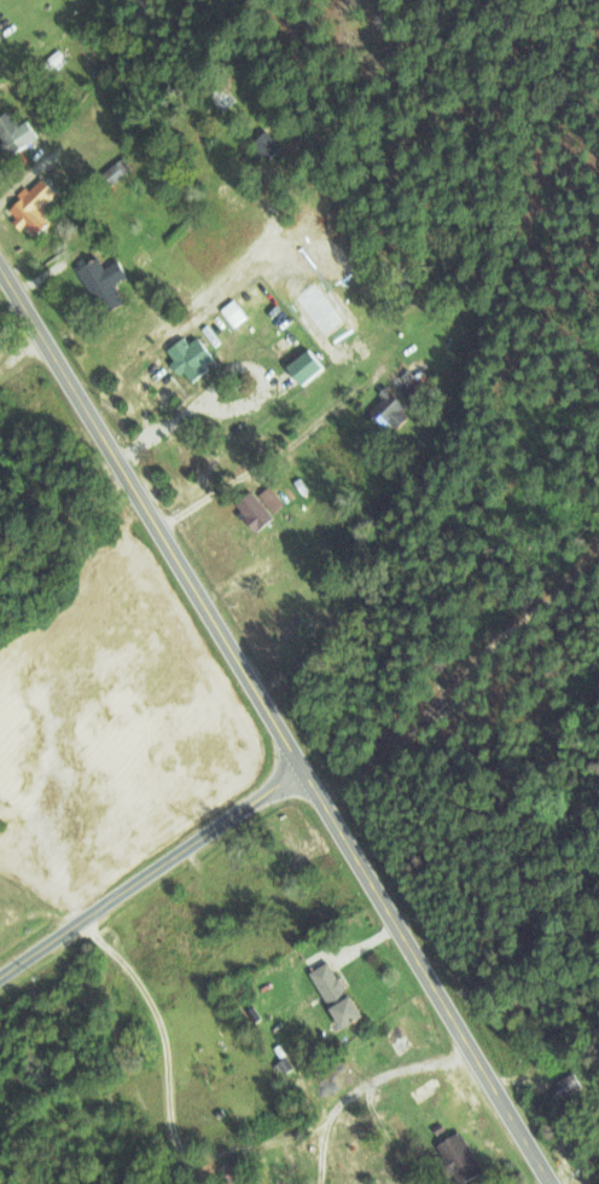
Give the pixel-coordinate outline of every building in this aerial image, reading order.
[(236,96),(212,76),(200,90),(224,111),(236,96)] [(26,119),(17,125),(7,109),(0,114),(0,141),(8,153),(36,135),(26,119)] [(250,142),(268,159),(280,147),(263,129),(250,142)] [(127,168),(116,159),(101,176),(112,185),(127,168)] [(48,221),(37,207),(51,195),(38,179),(6,207),(30,236),(48,221)] [(74,269),(102,314),(122,301),(111,283),(125,275),(115,260),(102,268),(94,256),(74,269)] [(246,316),(231,299),(218,309),(233,327),(246,316)] [(193,338),(187,343),(181,335),(162,353),(190,383),(214,360),(193,338)] [(282,366),(298,386),(322,367),(307,347),(282,366)] [(410,400),(422,385),(404,370),(391,385),(410,400)] [(392,429),(409,412),(386,389),(363,412),(379,428),(385,422),(392,429)] [(32,492),(54,484),(49,472),(28,481),(32,492)] [(232,503),(252,531),(268,519),(248,491),(232,503)] [(356,1017),(328,961),(308,971),(336,1027),(356,1017)] [(379,1032),(394,1056),(412,1045),(397,1021),(379,1032)] [(550,1084),(558,1099),(580,1087),(572,1072),(550,1084)] [(440,1089),(431,1074),(404,1091),(414,1106),(440,1089)] [(457,1131),(434,1144),(441,1157),(438,1158),(452,1183),(458,1183),(479,1172),(457,1131)] [(227,1183),(251,1183),(237,1155),(218,1165),(227,1183)]
